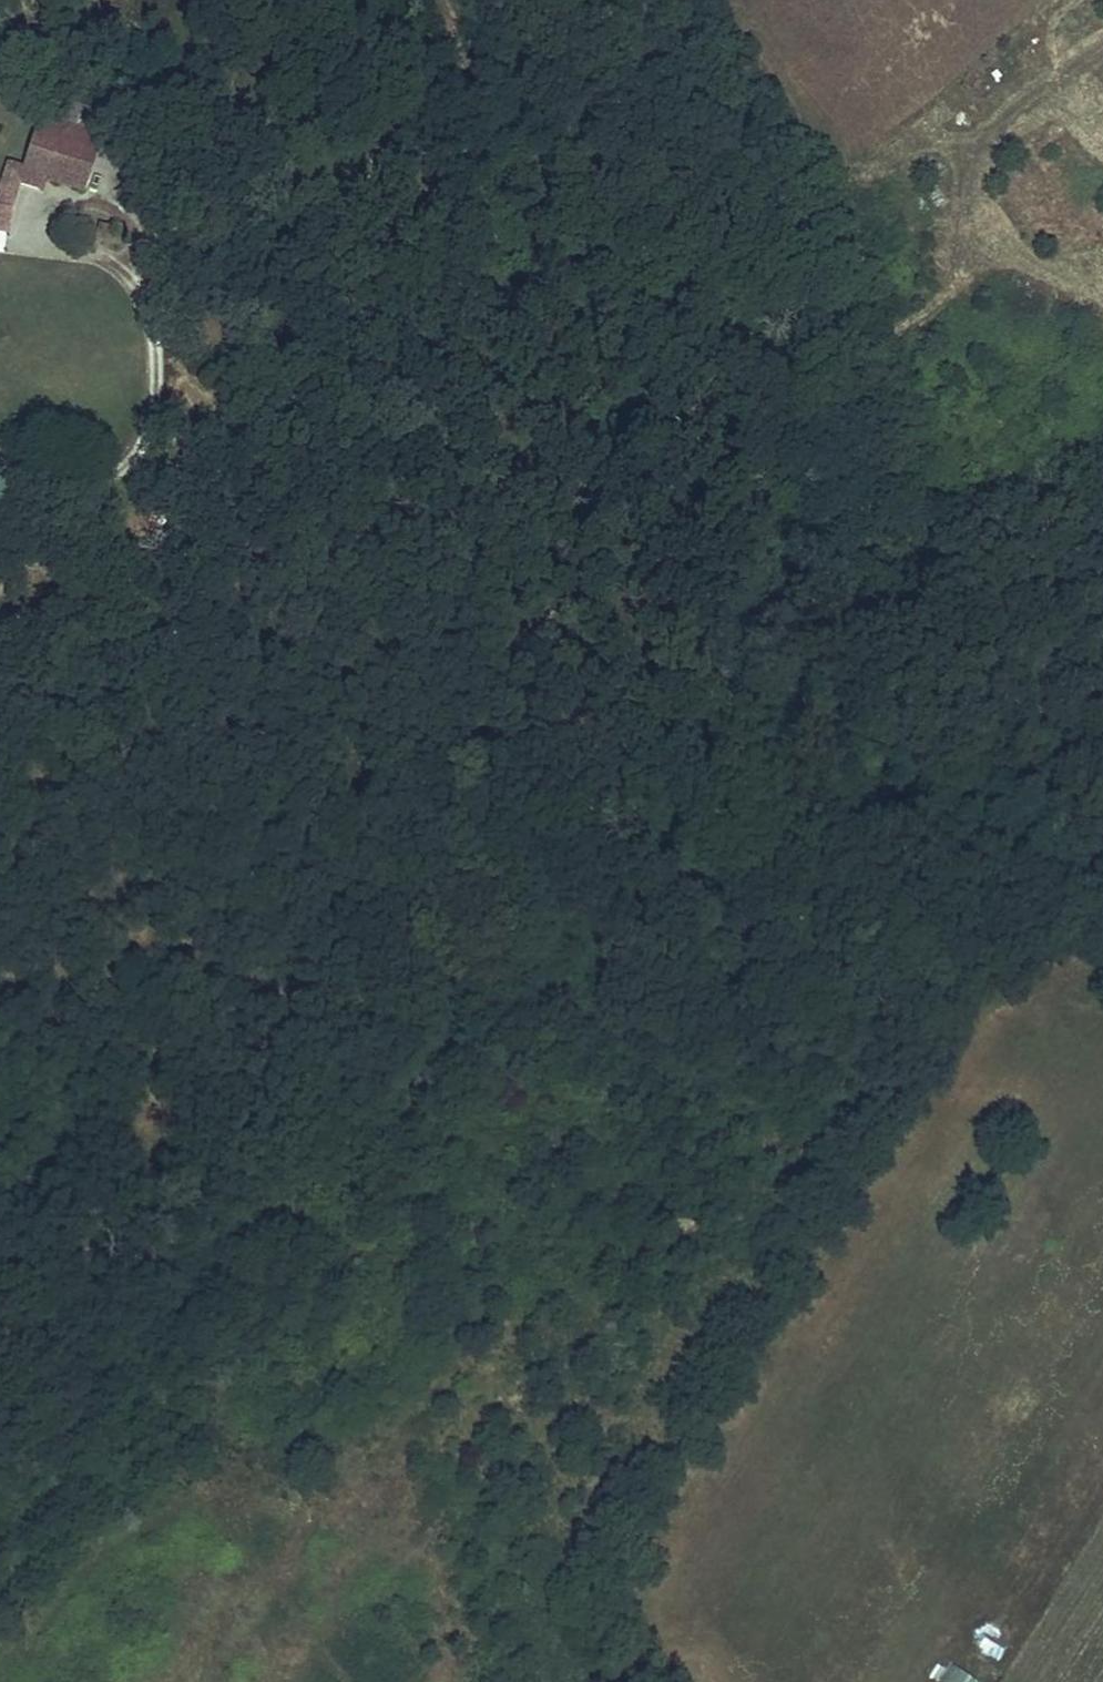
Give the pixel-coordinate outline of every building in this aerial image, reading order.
[(89,147),(99,107),(64,98),(60,118),(55,138),(89,147)] [(55,138),(60,118),(33,112),(20,165),(40,170),(81,180),(89,147),(55,138)] [(20,165),(7,163),(0,188),(0,230),(7,231),(16,177),(37,182),(40,170),(20,165)] [(940,1681),(978,1681),(948,1667),(940,1681)]
